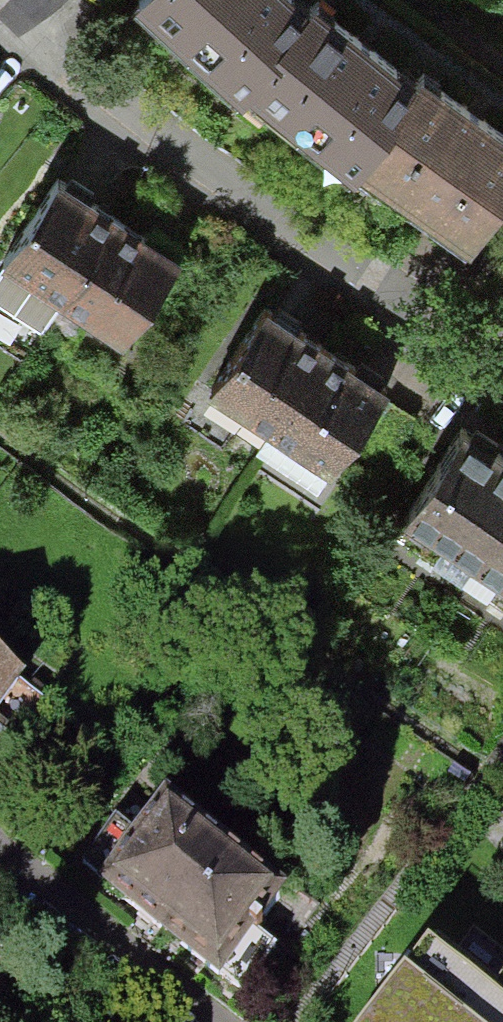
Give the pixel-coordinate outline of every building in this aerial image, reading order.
[(236,87),(246,75),(303,0),(144,0),(236,87)] [(335,0),(303,0),(246,75),(349,159),(356,149),(417,63),(335,0)] [(426,51),(417,63),(356,149),(474,231),(502,189),(502,105),(426,51)] [(12,248),(66,289),(122,216),(67,175),(12,248)] [(122,216),(66,289),(125,334),(181,261),(122,216)] [(207,387),(268,431),(331,343),(270,300),(207,387)] [(331,343),(268,431),(328,474),(391,387),(331,343)] [(469,573),(502,527),(502,443),(473,422),(400,523),(469,573)] [(469,573),(502,598),(502,527),(469,573)] [(0,659),(0,725),(33,688),(0,659)] [(97,885),(148,928),(212,853),(161,810),(97,885)] [(212,853),(148,928),(206,977),(269,901),(212,853)] [(420,949),(362,1021),(502,1021),(502,986),(489,1004),(420,949)]
